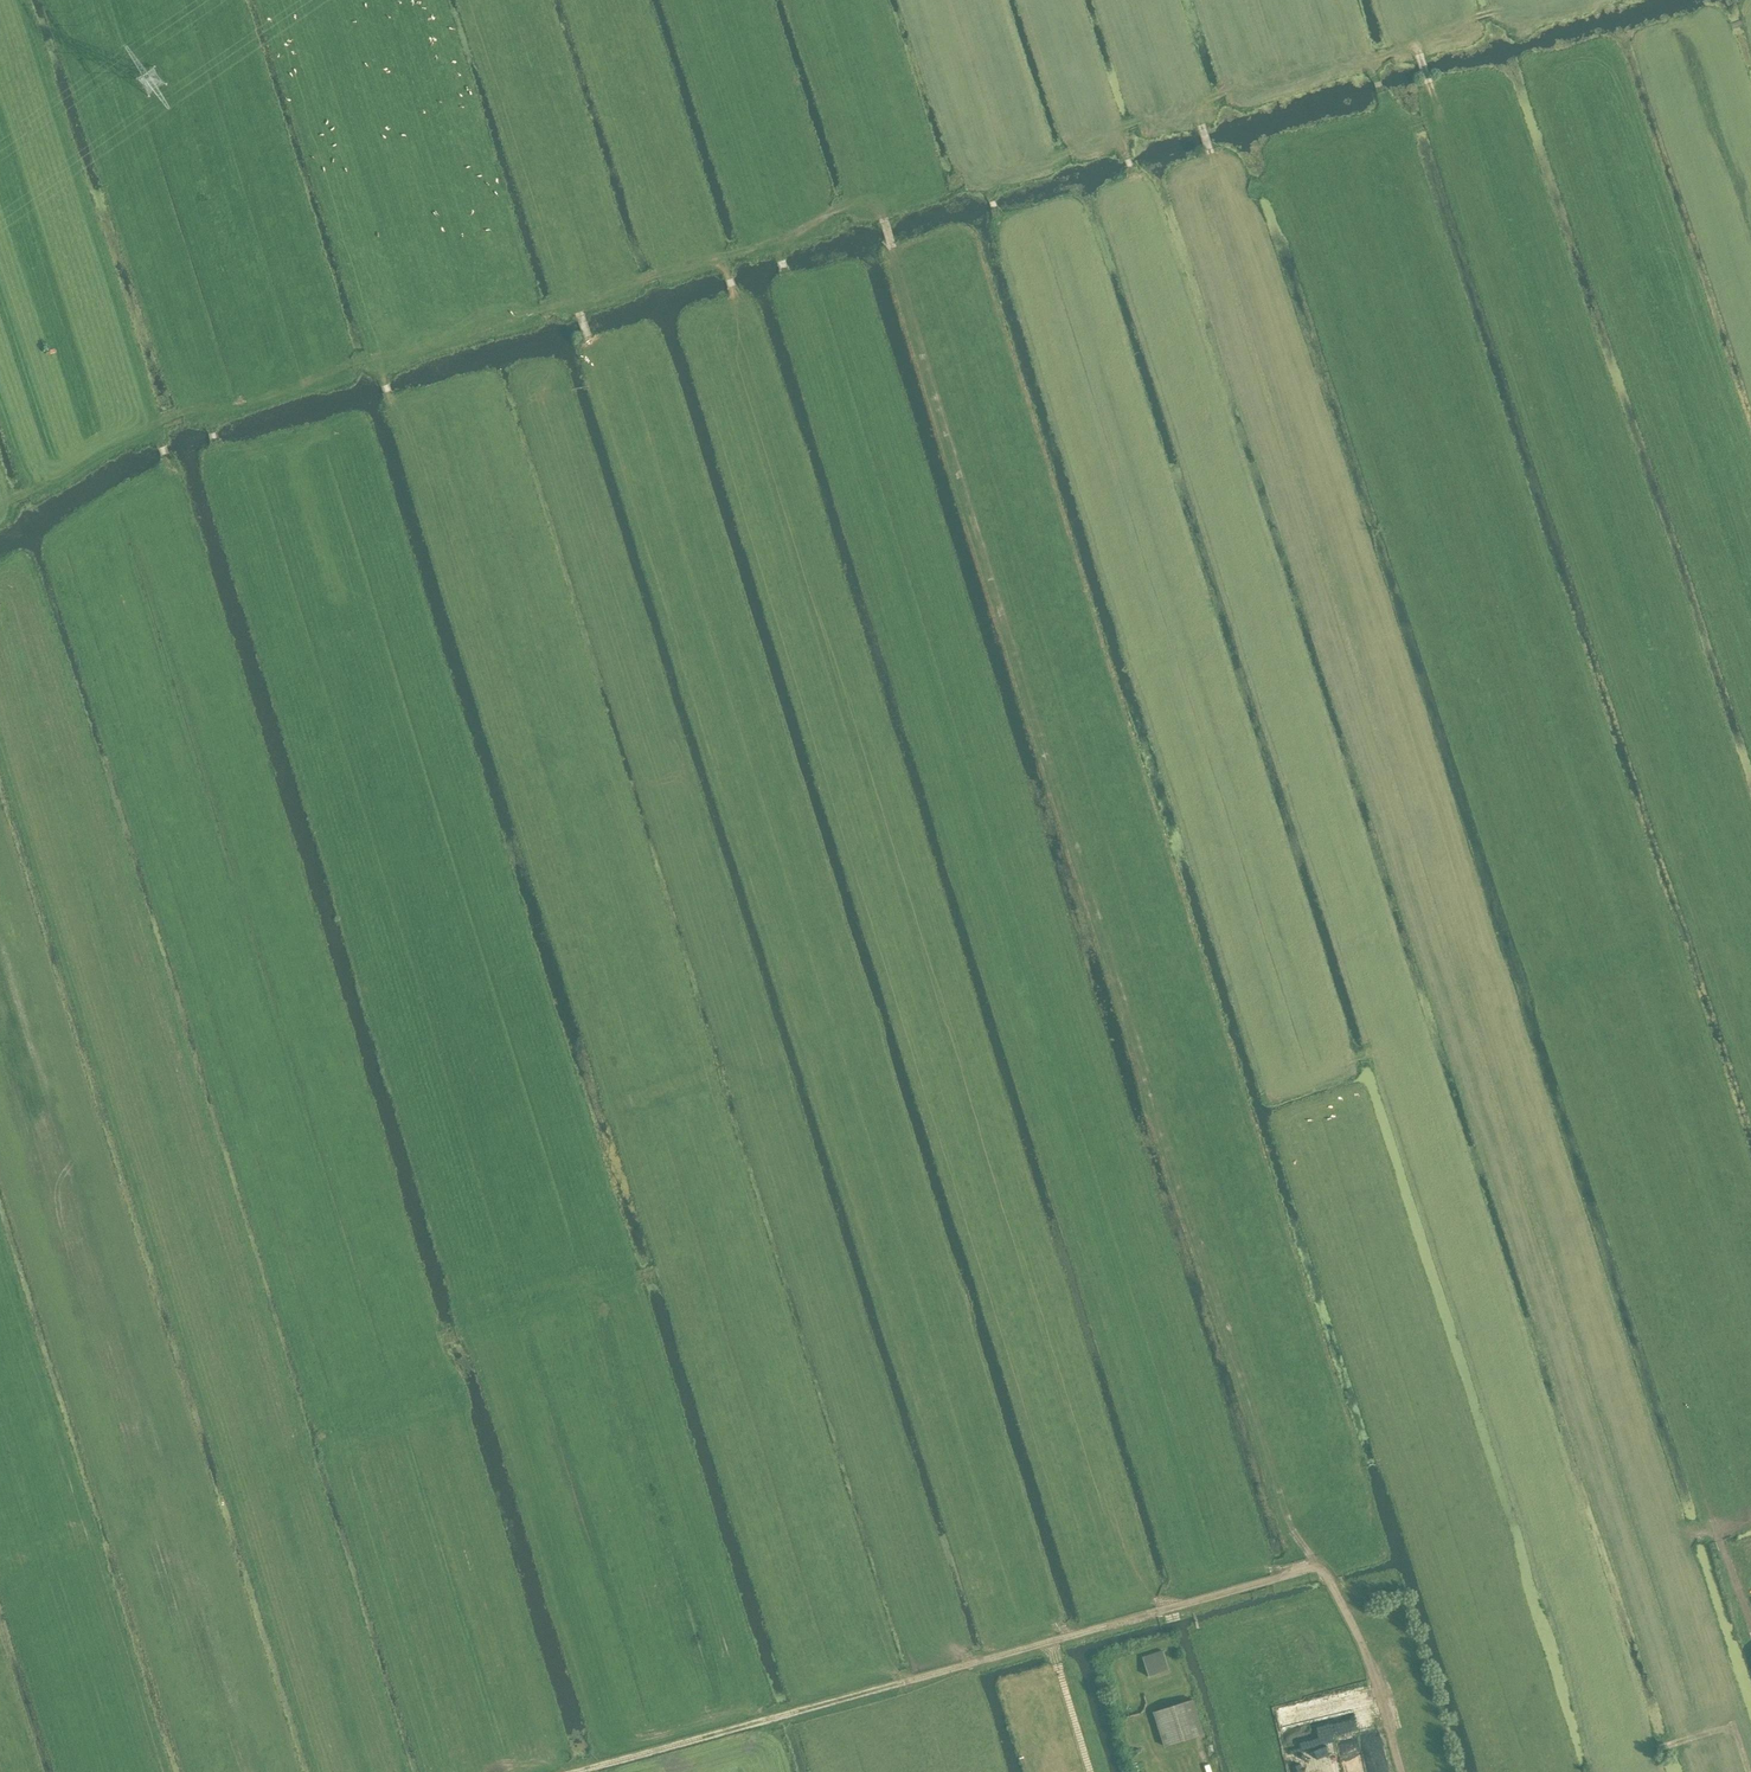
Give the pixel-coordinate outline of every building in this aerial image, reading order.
[(1163,1650),(1142,1657),(1148,1677),(1169,1670),(1163,1650)] [(1203,1734),(1192,1699),(1154,1712),(1164,1746),(1203,1734)]
